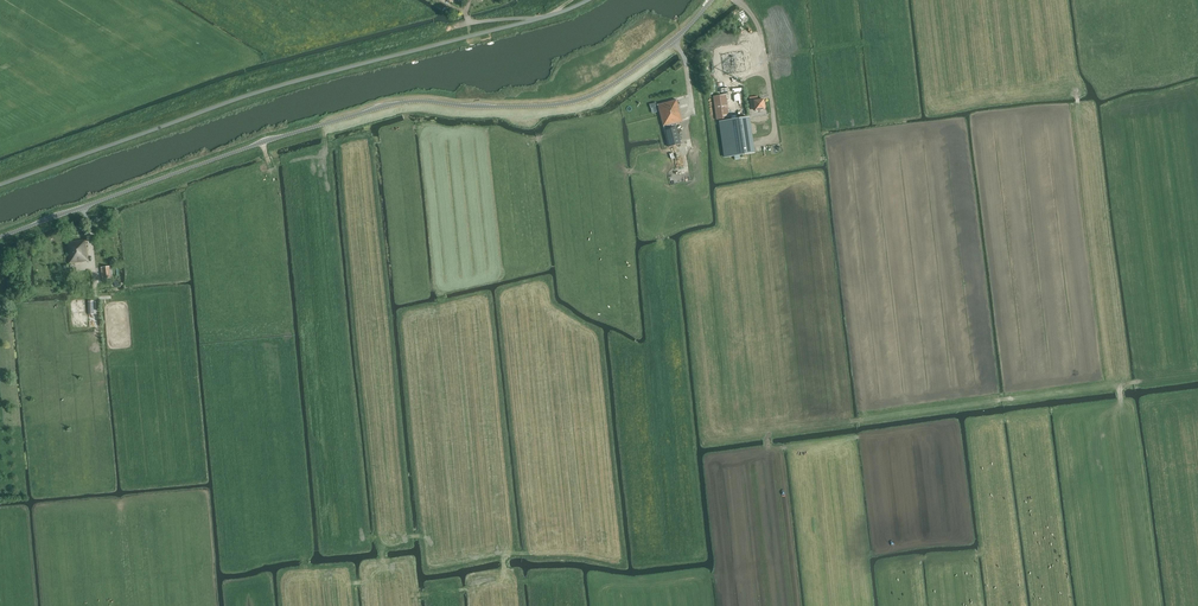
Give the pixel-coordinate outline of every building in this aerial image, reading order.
[(744,51),(723,54),(725,74),(747,71),(744,51)] [(717,96),(713,97),(716,120),(719,120),(730,118),(727,94),(728,94),(727,82),(717,83),(718,92),(717,92),(717,96)] [(757,97),(750,98),(751,108),(754,108),(755,110),(764,109),(763,99),(758,100),(757,97)] [(669,147),(681,144),(676,124),(682,122),(677,100),(657,105),(669,147)] [(750,118),(720,122),(724,158),(735,156),(735,159),(740,159),(740,156),(754,154),(750,118)] [(69,263),(89,261),(86,239),(67,241),(69,263)] [(110,266),(101,267),(102,279),(111,278),(110,266)]
